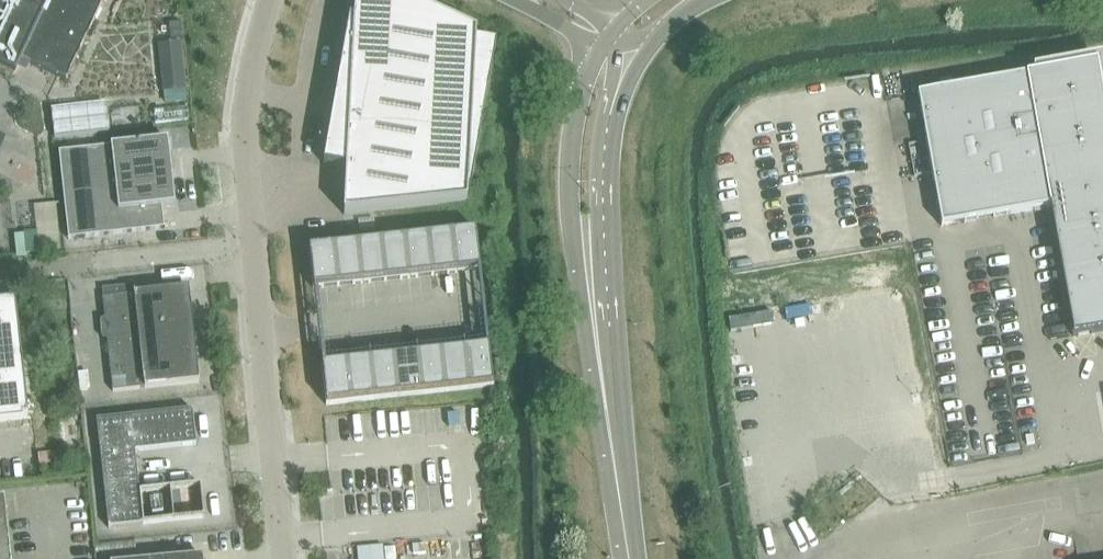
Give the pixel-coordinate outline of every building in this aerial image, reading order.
[(16,74),(22,60),(66,80),(104,0),(0,0),(0,67),(16,74)] [(354,18),(349,18),(323,165),(346,169),(352,170),(344,215),(377,212),(468,202),(468,191),(471,191),(497,44),(476,40),(476,32),(407,0),(355,0),(354,18)] [(181,43),(159,46),(163,92),(186,90),(181,43)] [(1097,63),(1035,74),(1026,76),(918,95),(941,227),(1050,207),(1073,337),(1102,331),(1102,96),(1097,63)] [(109,132),(105,104),(51,110),(55,139),(109,132)] [(175,206),(168,141),(59,153),(69,240),(164,229),(161,208),(175,206)] [(309,249),(313,289),(318,289),(480,271),(481,271),(477,230),(309,249)] [(200,383),(189,289),(103,298),(113,392),(200,383)] [(29,415),(16,299),(0,301),(0,418),(29,415)] [(772,312),(729,320),(731,332),(774,325),(772,312)] [(326,405),(494,387),(489,346),(489,347),(326,365),(322,365),(326,405)] [(135,451),(196,445),(193,410),(97,421),(109,529),(204,518),(201,485),(140,492),(135,451)] [(5,499),(0,499),(0,558),(12,558),(5,499)]
